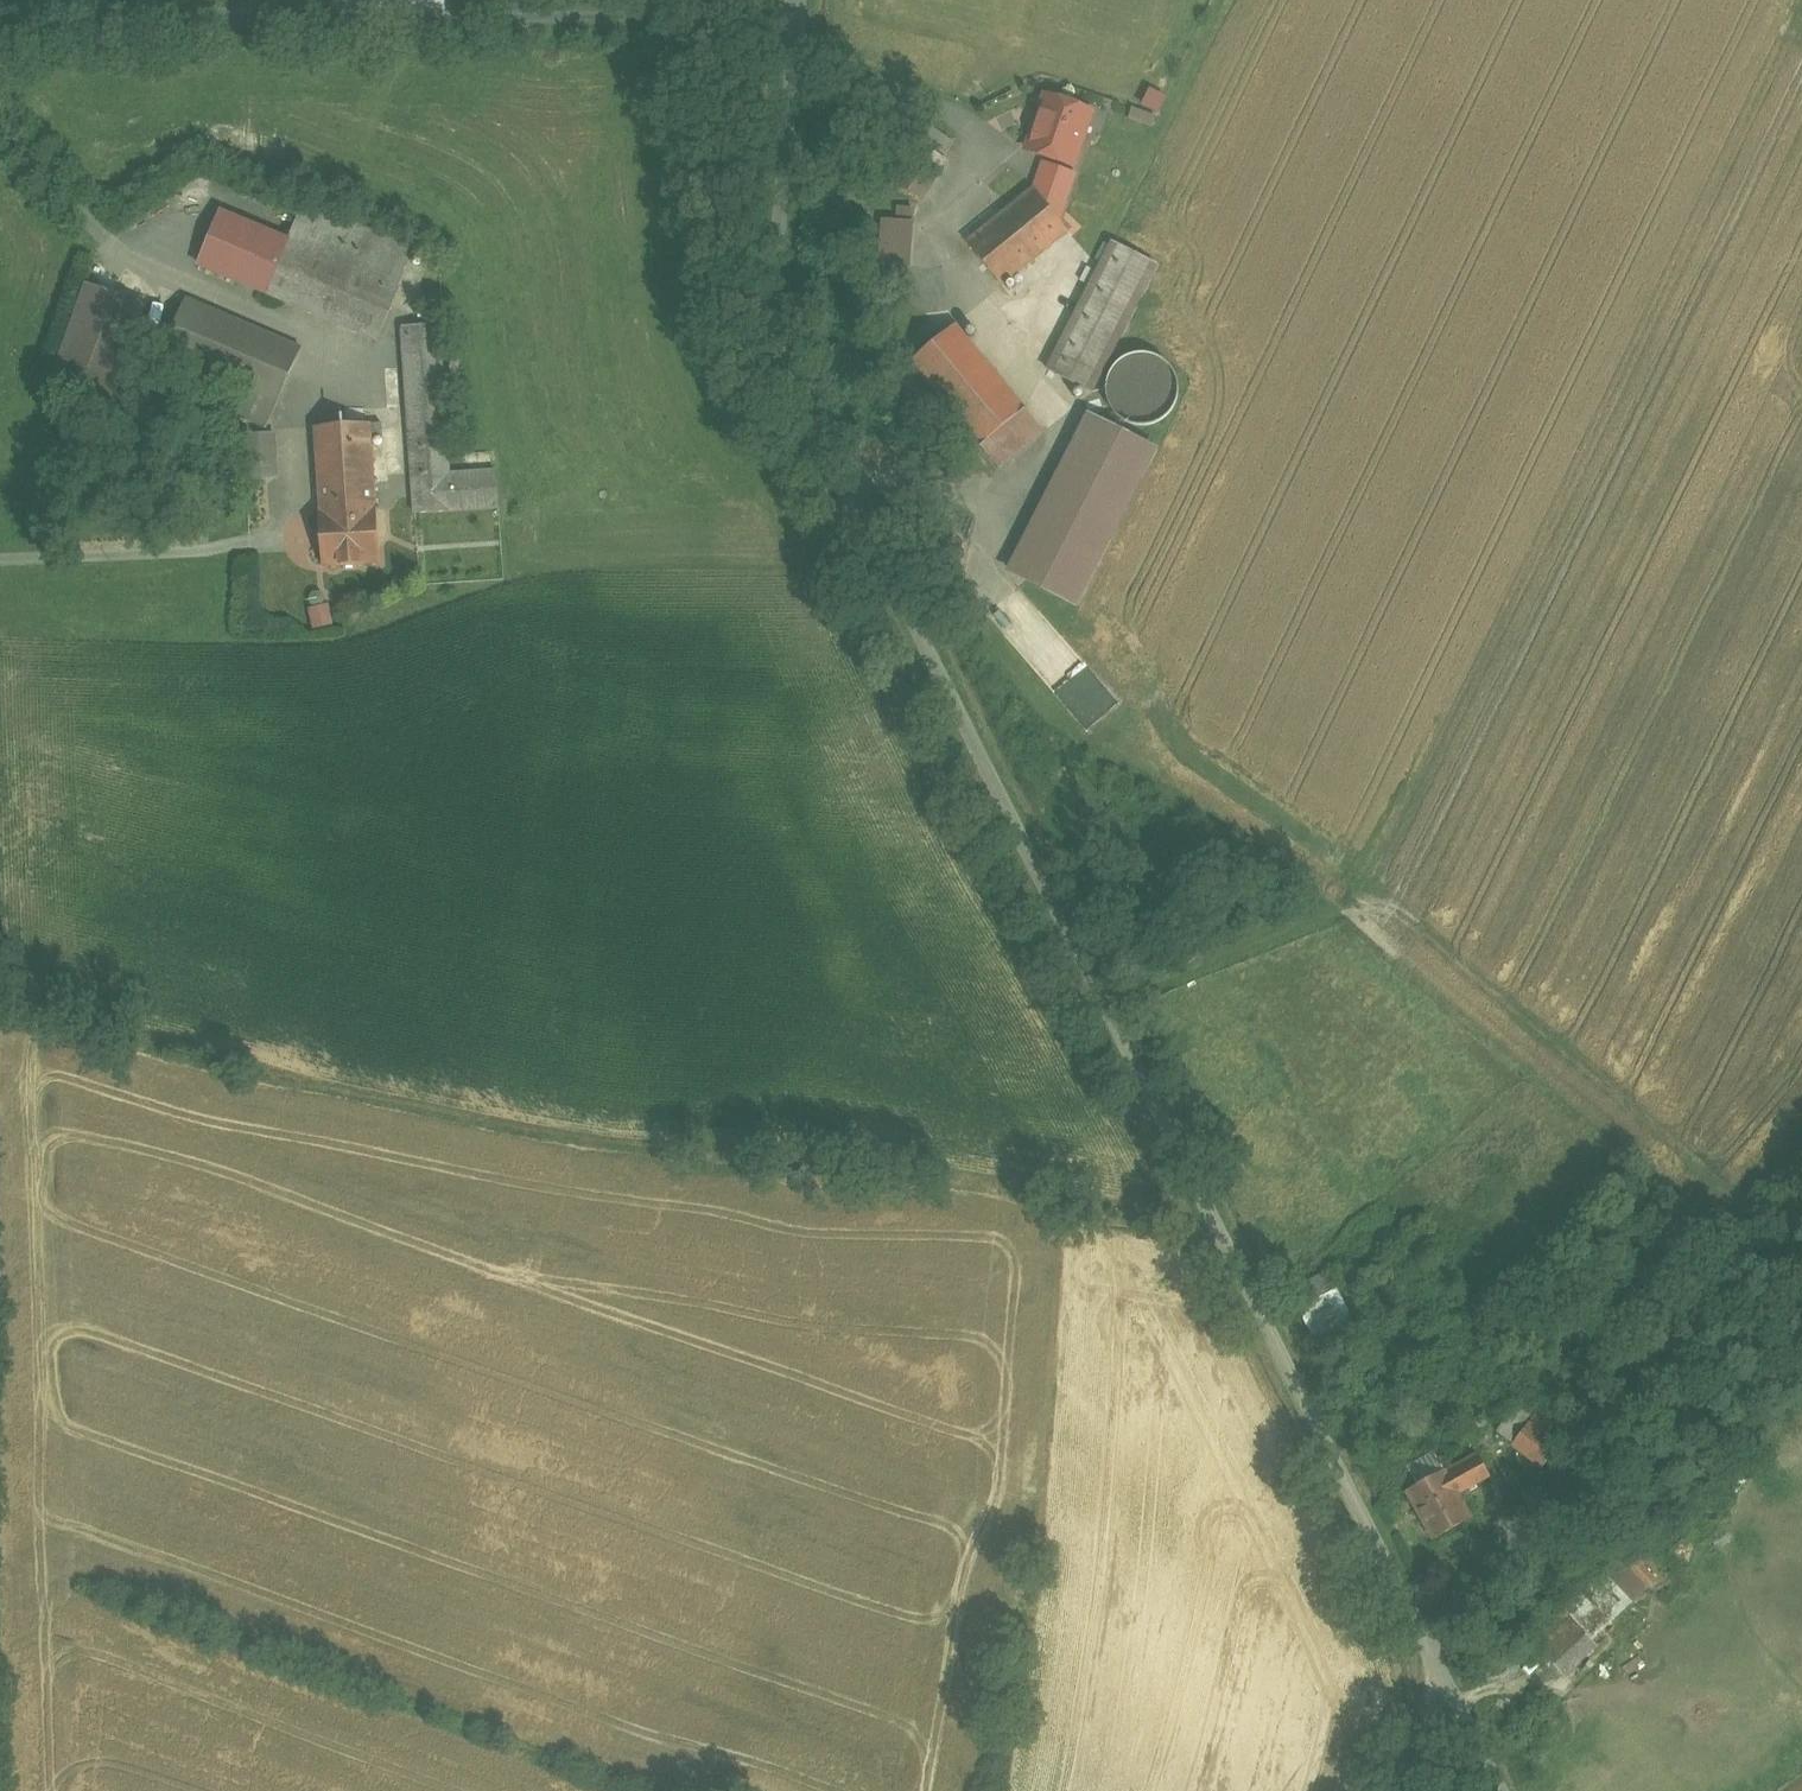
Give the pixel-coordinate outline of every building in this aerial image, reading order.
[(1097,110),(1044,91),(1022,151),(1044,159),(1074,170),(1097,110)] [(954,141),(933,127),(925,138),(947,152),(954,141)] [(927,163),(916,156),(897,183),(921,200),(948,160),(935,152),(927,163)] [(1081,173),(1074,170),(1044,159),(1033,188),(1062,224),(1081,173)] [(1062,224),(1033,188),(1002,214),(1026,242),(1012,254),(1024,268),(1068,232),(1062,224)] [(417,249),(305,203),(291,238),(267,295),(379,341),(417,249)] [(197,266),(267,295),(291,238),(220,209),(197,266)] [(1026,242),(1002,214),(967,243),(1002,286),(1024,268),(1012,254),(1026,242)] [(914,221),(882,218),(878,265),(910,268),(914,221)] [(1159,265),(1111,241),(1045,368),(1092,393),(1159,265)] [(149,306),(86,284),(51,382),(114,403),(149,306)] [(301,347),(188,299),(184,310),(297,358),(301,347)] [(297,358),(184,310),(164,356),(277,404),(297,358)] [(450,474),(439,324),(403,327),(415,513),(500,507),(497,471),(450,474)] [(955,325),(911,361),(939,395),(958,379),(945,364),(970,343),(955,325)] [(1044,432),(970,343),(945,364),(958,379),(939,395),(999,468),(1044,432)] [(1159,449),(1088,412),(1006,572),(1077,608),(1159,449)] [(371,423),(316,427),(321,510),(359,508),(357,478),(375,477),(372,436),(371,423)] [(382,423),(371,423),(372,436),(383,435),(382,423)] [(278,432),(238,435),(241,481),(281,479),(278,432)] [(375,477),(357,478),(359,508),(321,510),(320,510),(324,567),(381,563),(375,477)] [(314,607),(319,629),(340,624),(335,602),(314,607)] [(1336,1289),(1332,1290),(1324,1273),(1295,1288),(1327,1352),(1360,1335),(1336,1289)] [(1542,1404),(1538,1410),(1521,1398),(1497,1431),(1543,1466),(1573,1427),(1542,1404)] [(1477,1453),(1445,1471),(1445,1470),(1407,1491),(1434,1539),(1471,1518),(1458,1494),(1491,1476),(1477,1453)] [(1608,1572),(1565,1612),(1586,1634),(1629,1594),(1608,1572)] [(1586,1634),(1565,1612),(1533,1641),(1564,1675),(1596,1645),(1586,1634)]
